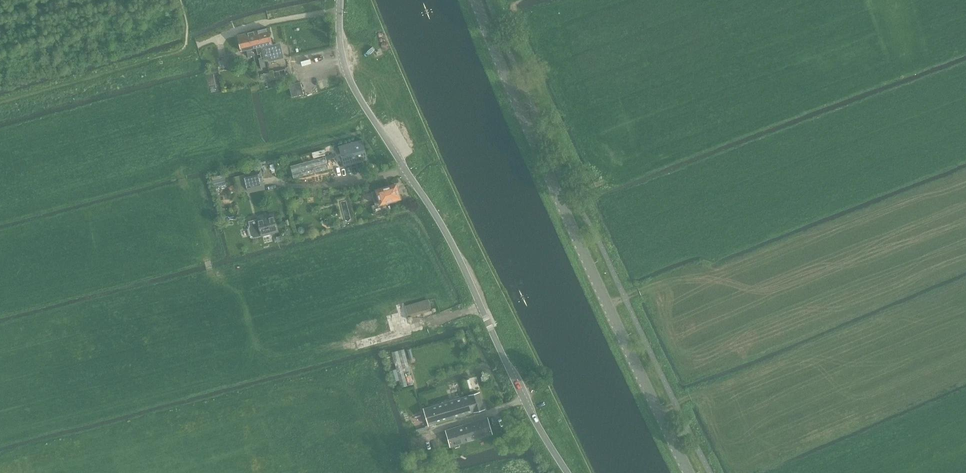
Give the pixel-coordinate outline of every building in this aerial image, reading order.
[(268,28),(257,30),(264,58),(269,57),(269,58),(270,59),(271,60),(272,60),(273,60),(274,60),(276,60),(277,60),(278,60),(280,59),(281,58),(282,56),(282,55),(283,53),(283,51),(282,50),(281,48),(281,47),(280,46),(279,46),(278,45),(277,45),(276,45),(275,44),(274,44),(274,45),(273,45),(272,45),(268,28)] [(257,30),(248,33),(252,49),(252,48),(256,48),(258,54),(260,54),(261,58),(259,58),(261,68),(266,67),(264,58),(257,30)] [(248,33),(238,35),(241,51),(246,50),(248,57),(254,55),(252,48),(252,49),(248,33)] [(220,68),(223,67),(236,65),(234,55),(221,57),(222,60),(219,61),(220,68)] [(261,80),(274,78),(272,72),(260,74),(261,80)] [(300,82),(288,85),(291,97),(298,96),(298,95),(303,94),(300,82)] [(343,166),(362,161),(368,159),(362,140),(338,147),(343,166)] [(313,158),(325,155),(324,149),(312,153),(313,158)] [(328,169),(325,157),(290,166),(293,179),(328,169)] [(249,173),(244,175),(247,191),(264,187),(260,171),(249,173)] [(378,197),(380,204),(383,203),(385,204),(387,203),(388,201),(400,198),(397,190),(398,189),(397,186),(396,186),(396,184),(376,190),(372,191),(374,198),(378,197)] [(278,231),(273,215),(265,217),(264,215),(256,217),(257,219),(249,222),(250,227),(249,228),(251,236),(253,237),(253,238),(278,231)] [(309,236),(308,230),(299,232),(300,238),(309,236)] [(429,300),(423,302),(425,310),(431,308),(429,300)] [(413,313),(411,305),(405,307),(407,315),(413,313)] [(414,384),(404,349),(392,352),(401,388),(414,384)] [(399,381),(396,369),(389,371),(392,382),(399,381)] [(484,409),(479,392),(474,394),(469,395),(424,409),(428,425),(458,416),(461,418),(465,417),(467,414),(474,412),(479,410),(484,409)] [(492,434),(487,418),(445,430),(450,447),(492,434)]
